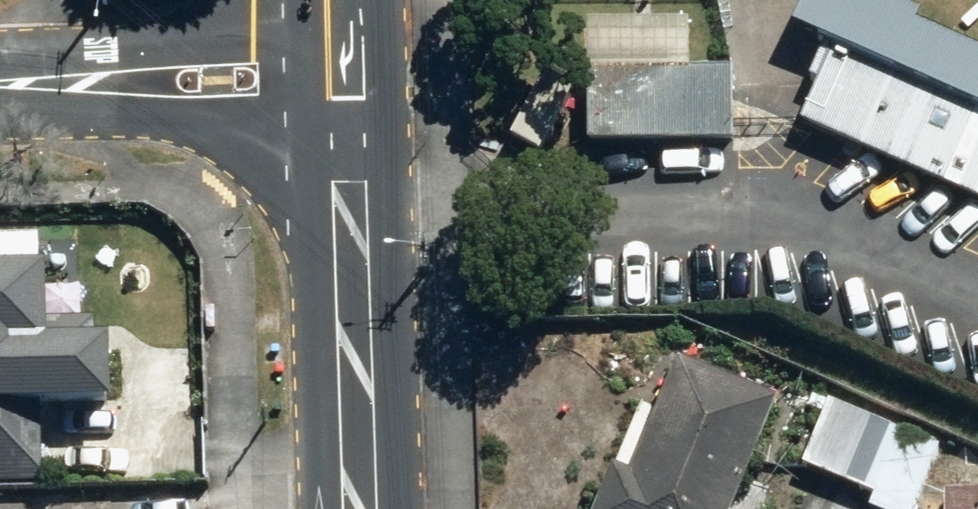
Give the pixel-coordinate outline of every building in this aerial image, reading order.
[(914,0),(799,0),(787,29),(828,47),(799,113),(977,190),(977,28),(914,0)] [(602,73),(602,149),(741,149),(741,73),(602,73)] [(0,263),(0,484),(47,482),(45,403),(124,401),(122,335),(100,335),(99,319),(57,320),(55,262),(0,263)] [(785,400),(669,351),(602,508),(738,508),(785,400)] [(832,399),(805,463),(879,494),(873,508),(876,508),(917,508),(944,446),(832,399)] [(951,491),(951,508),(977,508),(977,491),(951,491)]
